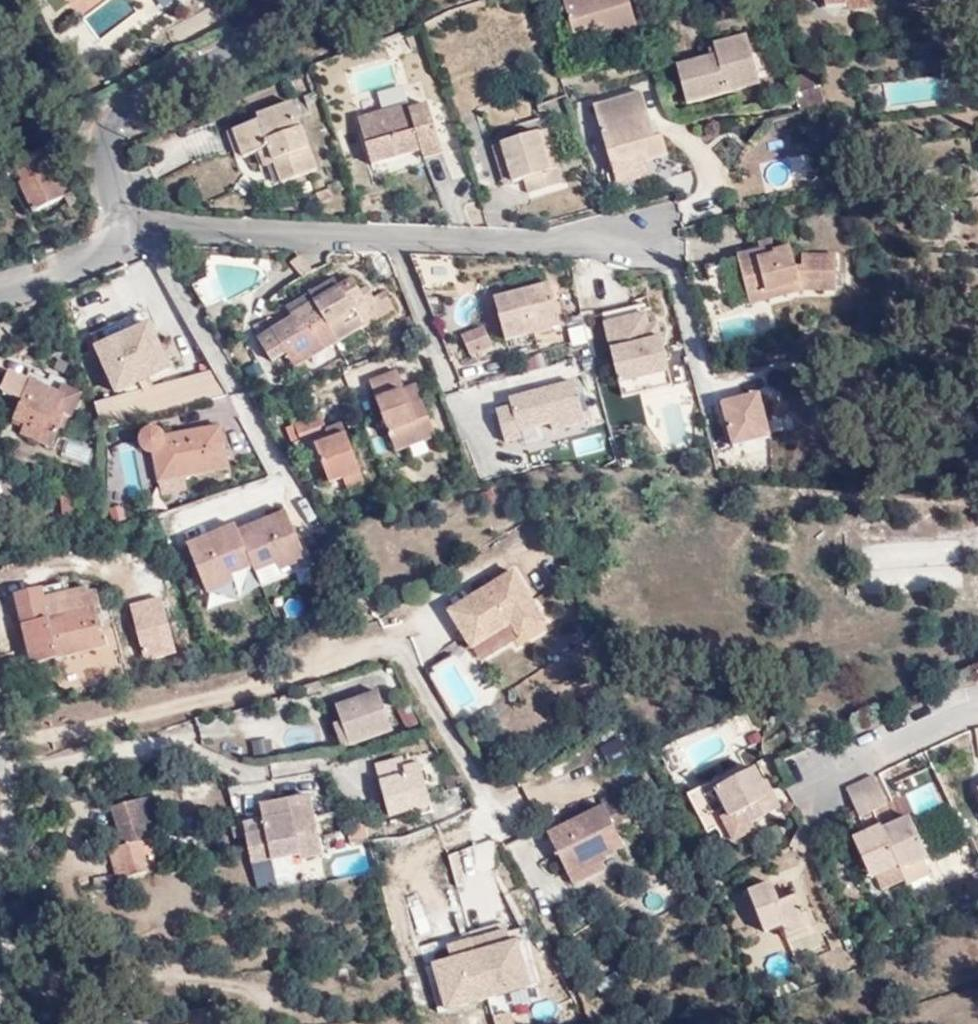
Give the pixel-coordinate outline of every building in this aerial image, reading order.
[(627,0),(587,0),(562,6),(572,40),(593,36),(597,50),(638,38),(627,0)] [(870,0),(827,0),(827,3),(849,3),(849,10),(870,9),(870,0)] [(715,60),(710,62),(676,71),(685,108),(759,88),(745,40),(712,50),(713,54),(715,60)] [(817,74),(791,82),(799,112),(825,104),(817,74)] [(655,142),(642,97),(594,110),(608,165),(643,156),(645,165),(666,159),(662,140),(655,142)] [(293,105),(282,109),(284,119),(237,136),(247,163),(261,157),(273,152),(280,173),(278,173),(285,189),(318,176),(293,105)] [(284,119),(282,109),(233,127),(237,136),(284,119)] [(445,162),(432,109),(413,114),(411,111),(363,124),(375,169),(423,155),(428,167),(445,162)] [(548,133),(504,147),(517,184),(523,183),(527,198),(565,187),(548,133)] [(504,147),(494,149),(507,187),(517,184),(504,147)] [(269,177),(278,173),(280,173),(273,152),(261,157),(269,177)] [(61,179),(50,157),(22,169),(34,191),(27,194),(38,216),(67,202),(57,182),(61,179)] [(767,259),(740,266),(750,297),(754,315),(775,308),(773,298),(788,294),(790,303),(808,301),(809,288),(823,289),(823,298),(841,298),(840,264),(809,265),(810,275),(801,277),(796,257),(781,261),(778,250),(765,251),(767,259)] [(312,274),(301,259),(290,266),(302,281),(312,274)] [(750,297),(740,266),(710,274),(717,305),(750,297)] [(304,356),(309,362),(362,330),(367,330),(395,312),(385,296),(373,303),(366,307),(360,295),(350,282),(338,289),(336,290),(339,294),(316,307),(314,305),(291,319),(292,321),(257,342),(273,368),(288,360),(290,364),(304,356)] [(285,310),(291,319),(314,305),(316,307),(339,294),(336,290),(338,289),(333,282),(285,310)] [(563,325),(552,283),(498,298),(508,339),(563,325)] [(366,307),(373,303),(367,292),(360,295),(366,307)] [(648,307),(603,317),(609,340),(613,338),(653,330),(648,307)] [(488,320),(461,332),(471,354),(498,342),(488,320)] [(572,343),(590,340),(586,321),(569,325),(572,343)] [(653,330),(613,338),(624,394),(677,383),(666,328),(653,330)] [(295,371),(309,362),(304,356),(290,364),(295,371)] [(102,423),(220,393),(214,368),(96,398),(102,423)] [(402,456),(430,445),(420,422),(434,417),(429,402),(412,408),(405,392),(410,391),(402,372),(373,381),(402,456)] [(576,377),(507,391),(508,399),(495,402),(503,441),(522,437),(520,428),(551,421),(553,425),(585,418),(576,377)] [(57,448),(74,404),(31,383),(13,428),(57,448)] [(423,388),(410,391),(405,392),(412,408),(429,402),(423,388)] [(757,395),(721,403),(731,447),(767,440),(757,395)] [(420,422),(430,445),(443,440),(434,417),(420,422)] [(316,447),(333,440),(326,422),(290,434),(298,452),(316,447)] [(228,463),(221,433),(171,443),(164,436),(155,435),(149,443),(149,453),(161,460),(167,485),(194,481),(235,475),(233,461),(228,463)] [(228,433),(221,433),(228,463),(233,461),(228,433)] [(348,486),(367,477),(352,438),(336,445),(318,453),(336,491),(348,486)] [(318,453),(336,445),(333,440),(316,447),(318,453)] [(87,459),(89,445),(69,443),(68,457),(87,459)] [(372,490),(367,477),(348,486),(354,498),(372,490)] [(194,481),(167,485),(171,500),(198,497),(194,481)] [(59,494),(61,513),(75,511),(73,492),(59,494)] [(285,500),(187,539),(213,604),(311,565),(285,500)] [(470,652),(509,628),(515,624),(524,638),(544,625),(512,576),(447,615),(470,652)] [(101,648),(107,647),(96,605),(89,606),(87,600),(68,604),(64,595),(14,606),(30,672),(103,658),(101,648)] [(515,624),(509,628),(518,641),(524,638),(515,624)] [(395,735),(382,697),(340,710),(352,750),(395,735)] [(251,741),(257,756),(273,749),(266,734),(251,741)] [(608,760),(629,753),(622,735),(602,743),(608,760)] [(408,771),(407,763),(378,769),(390,820),(432,811),(423,769),(408,771)] [(760,768),(719,788),(733,816),(744,811),(750,823),(783,808),(770,780),(766,781),(760,768)] [(863,780),(878,812),(890,806),(875,775),(863,780)] [(849,786),(857,803),(864,818),(878,812),(863,780),(849,786)] [(628,817),(619,796),(600,804),(601,810),(547,837),(567,879),(599,863),(623,851),(610,826),(628,817)] [(267,832),(246,838),(252,857),(272,853),(273,863),(300,859),(302,864),(325,860),(313,799),(263,807),(265,821),(267,832)] [(111,816),(121,850),(146,842),(157,840),(147,806),(111,816)] [(265,821),(242,827),(246,838),(267,832),(265,821)] [(886,831),(903,870),(932,861),(914,821),(886,831)] [(874,881),(903,870),(886,831),(857,842),(874,881)] [(146,842),(121,850),(123,857),(109,860),(115,889),(155,880),(146,842)] [(478,896),(471,847),(451,850),(459,899),(478,896)] [(252,857),(262,885),(276,883),(273,863),(272,853),(252,857)] [(257,886),(262,885),(252,857),(257,886)] [(599,863),(567,879),(572,887),(603,872),(599,863)] [(791,939),(816,928),(805,900),(790,905),(781,886),(754,896),(770,935),(786,929),(791,939)] [(520,928),(432,950),(446,1006),(535,983),(520,928)]
